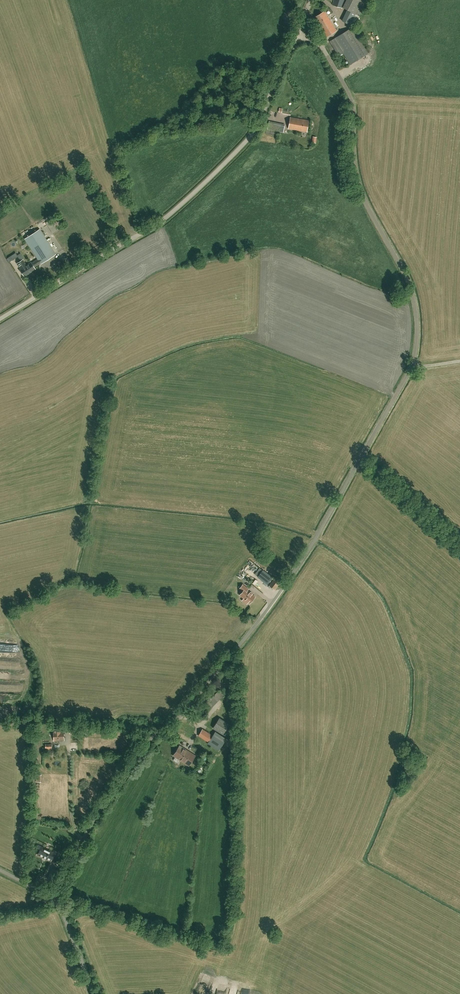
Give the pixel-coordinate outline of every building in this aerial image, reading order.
[(345,0),(334,0),(332,5),(342,8),(345,0)] [(343,8),(347,10),(342,21),(350,25),(351,23),(355,25),(367,0),(347,0),(343,8)] [(326,37),(336,31),(324,11),(314,18),(326,37)] [(352,28),(330,42),(339,56),(343,53),(350,65),(368,53),(352,28)] [(306,132),(309,121),(291,117),(289,129),(306,132)] [(269,121),(268,127),(268,129),(279,131),(281,124),(269,121)] [(36,260),(38,265),(41,263),(41,264),(56,254),(40,229),(25,239),(38,259),(36,260)] [(31,262),(26,265),(23,260),(17,263),(21,269),(20,269),(24,276),(35,269),(34,267),(38,265),(36,260),(32,263),(31,262)] [(267,584),(272,577),(263,570),(257,577),(267,584)] [(275,590),(281,582),(275,577),(269,585),(275,590)] [(240,588),(243,591),(240,595),(244,598),(248,602),(250,603),(255,597),(252,594),(250,593),(247,590),(248,589),(243,584),(240,588)] [(224,693),(220,689),(207,703),(211,707),(224,693)] [(224,735),(231,725),(221,718),(214,728),(224,735)] [(82,733),(82,725),(69,726),(69,728),(70,728),(70,733),(82,733)] [(54,741),(64,740),(64,731),(61,731),(61,729),(53,729),(54,741)] [(213,735),(203,729),(198,735),(209,742),(208,743),(219,750),(226,738),(215,731),(213,735)] [(189,765),(195,756),(180,746),(173,756),(189,765)] [(41,847),(38,854),(51,860),(55,853),(41,847)] [(50,874),(48,879),(53,882),(55,877),(59,870),(53,867),(50,874)]
